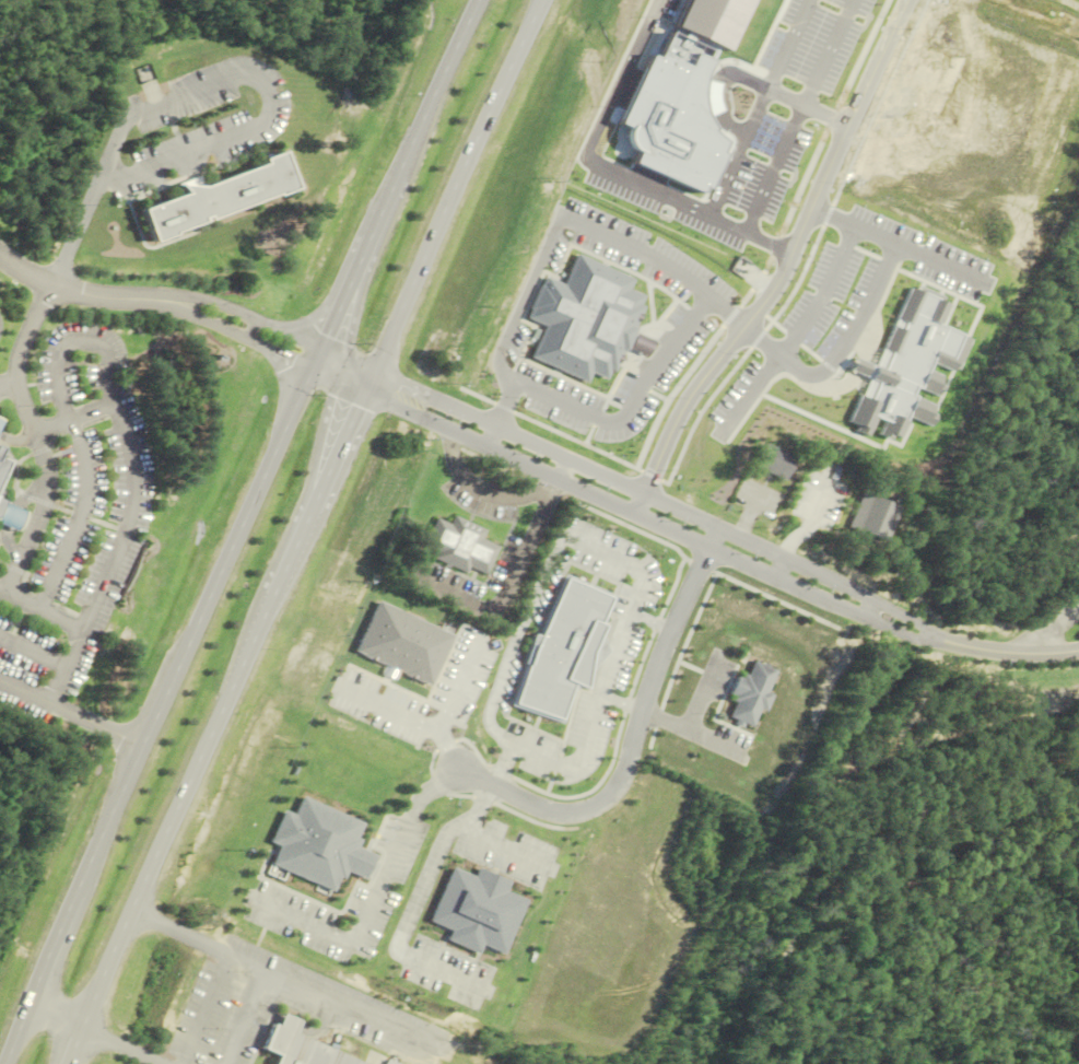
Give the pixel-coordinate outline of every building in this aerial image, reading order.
[(162,99),(150,65),(137,70),(149,103),(162,99)] [(141,209),(153,242),(174,234),(173,232),(274,194),(275,196),(296,188),(282,150),(261,157),(263,163),(202,187),(201,185),(200,174),(177,184),(184,194),(141,209)] [(576,250),(631,278),(630,289),(645,296),(640,305),(645,308),(635,327),(662,342),(650,365),(632,355),(617,384),(613,382),(609,390),(597,385),(593,395),(519,359),(536,328),(519,319),(543,270),(562,279),(576,250)] [(794,459),(764,443),(752,466),(783,482),(794,459)] [(847,530),(886,544),(899,508),(859,494),(847,530)] [(15,530),(0,523),(0,504),(1,502),(24,512),(15,530)] [(453,515),(449,523),(435,516),(421,547),(434,552),(432,558),(466,573),(469,566),(485,573),(497,546),(481,538),(485,529),(453,515)] [(303,796),(294,815),(285,810),(271,842),(281,846),(273,864),(335,891),(340,878),(344,879),(348,872),(365,879),(376,856),(357,847),(361,840),(356,838),(363,823),(303,796)] [(263,1048),(279,1055),(275,1063),(361,1063),(273,1025),(263,1048)]
